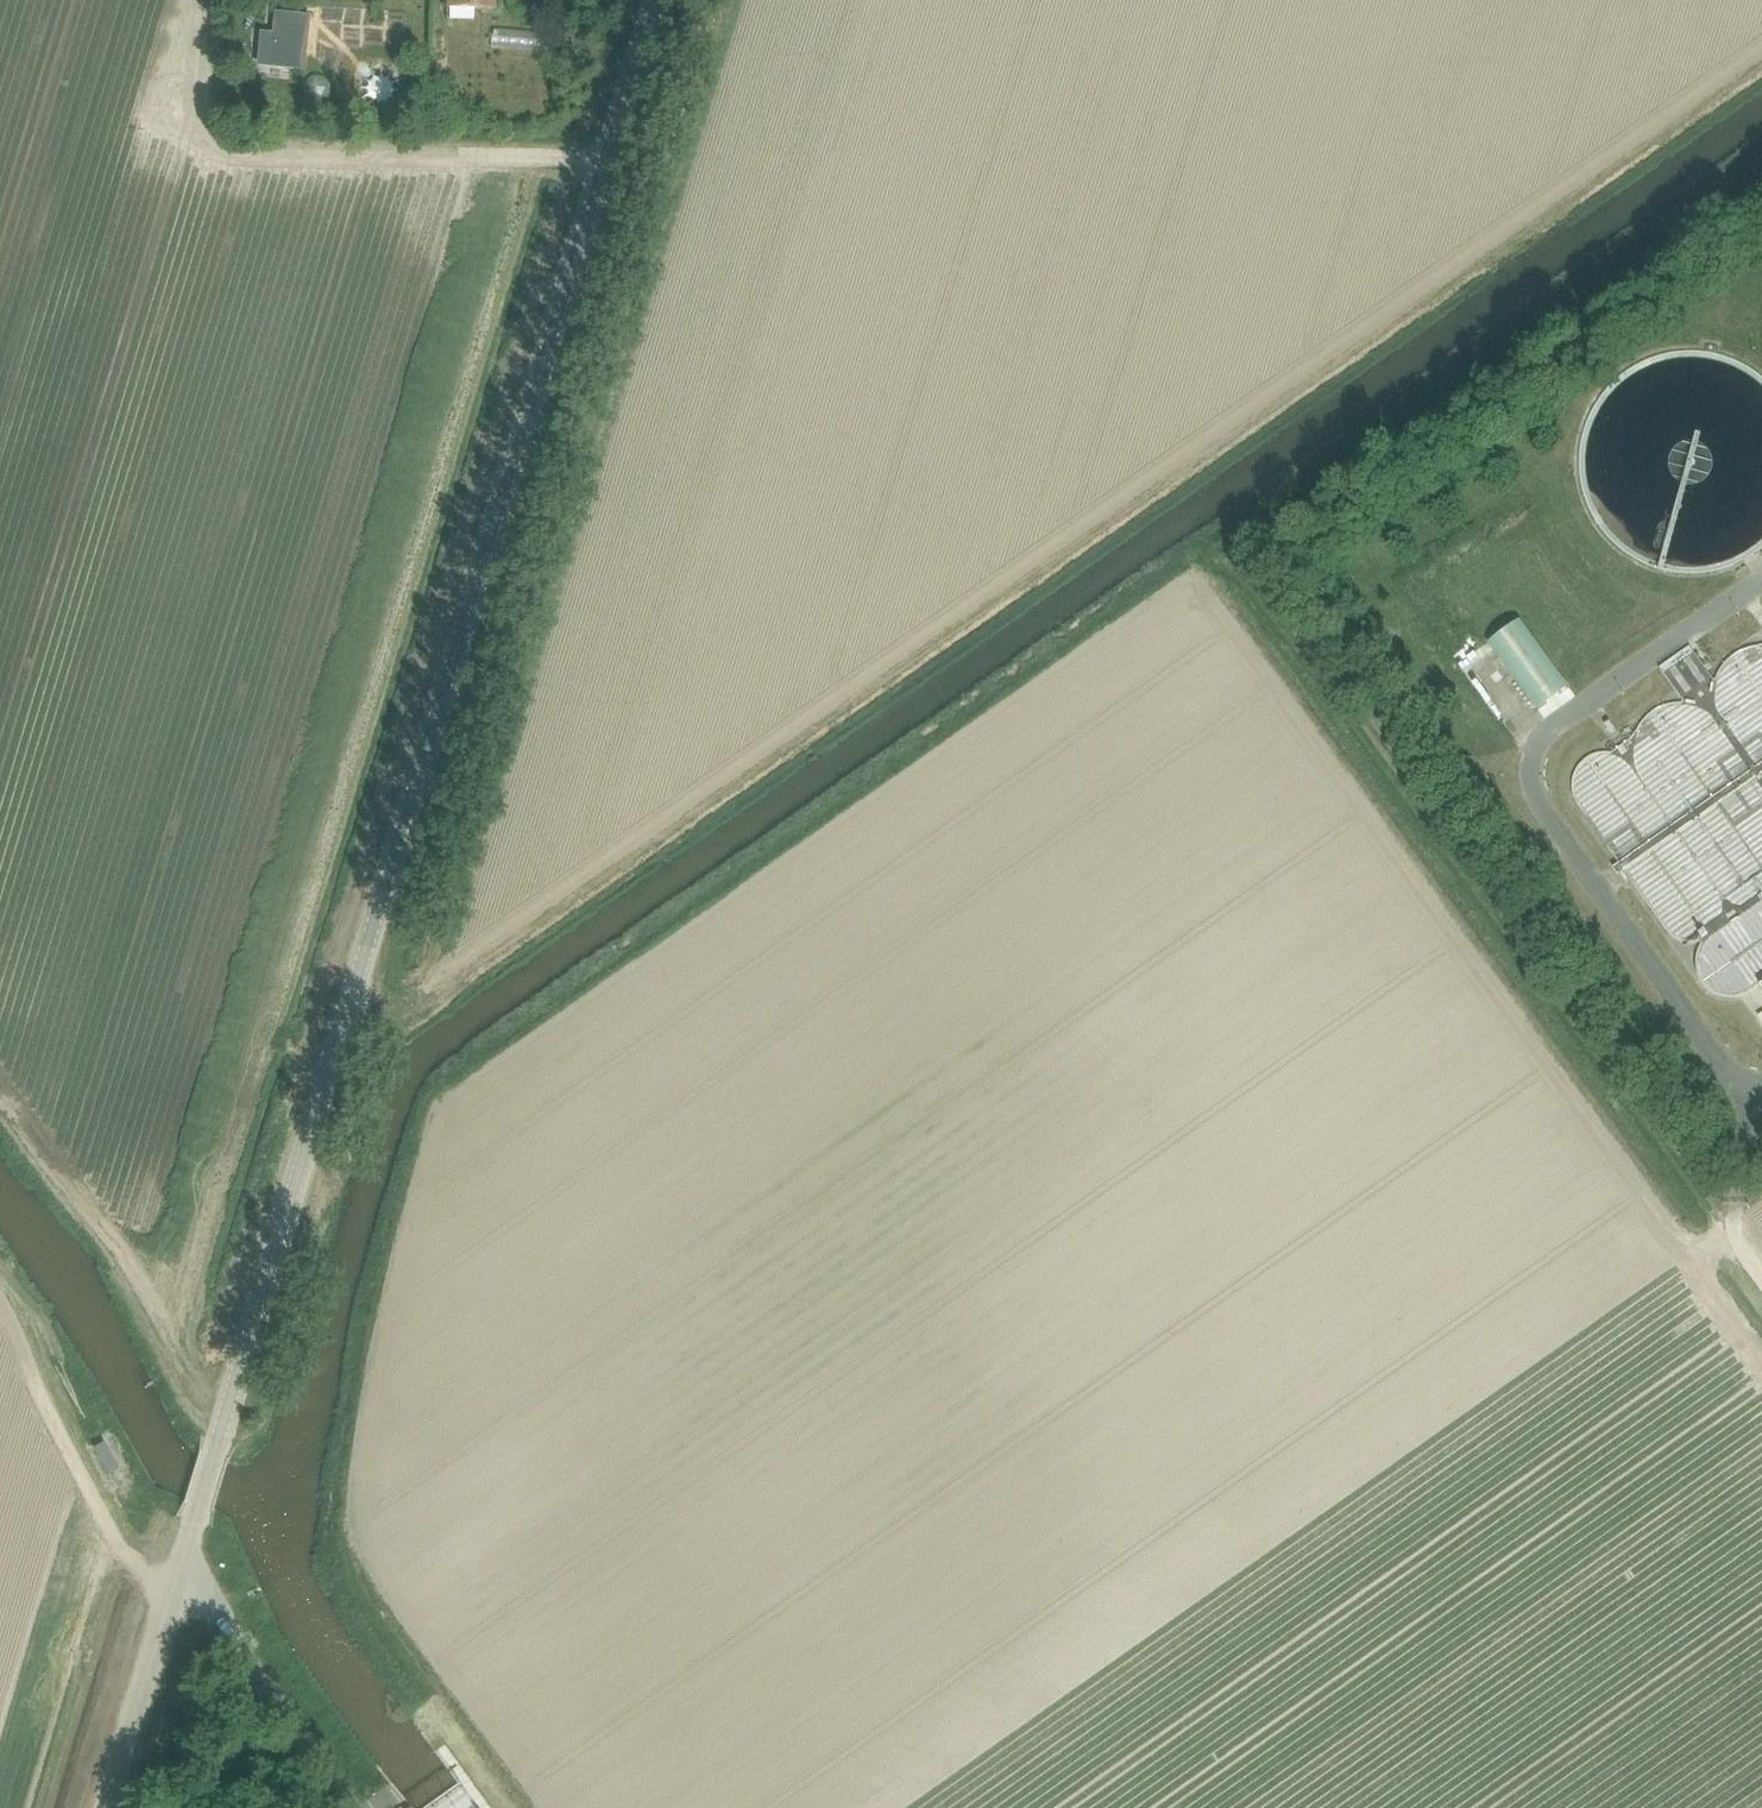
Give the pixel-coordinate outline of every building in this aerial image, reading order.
[(494,0),(447,0),(447,9),(494,10),(494,0)] [(1760,985),(1761,984),(1761,647),(1758,647),(1743,650),(1730,658),(1720,669),(1713,684),(1712,700),(1713,708),(1709,710),(1695,704),(1680,702),(1665,704),(1652,711),(1642,720),(1635,731),(1631,743),(1630,755),(1626,759),(1615,753),(1602,751),(1590,754),(1580,760),(1573,769),(1569,779),(1568,790),(1571,801),(1665,934),(1674,940),(1687,945),(1699,944),(1694,956),(1693,970),(1698,982),(1706,992),(1715,997),(1725,1000),(1735,999),(1744,997),(1760,985)] [(118,1465),(103,1439),(91,1446),(106,1472),(118,1465)] [(471,1799),(459,1807),(477,1807),(471,1799)]
